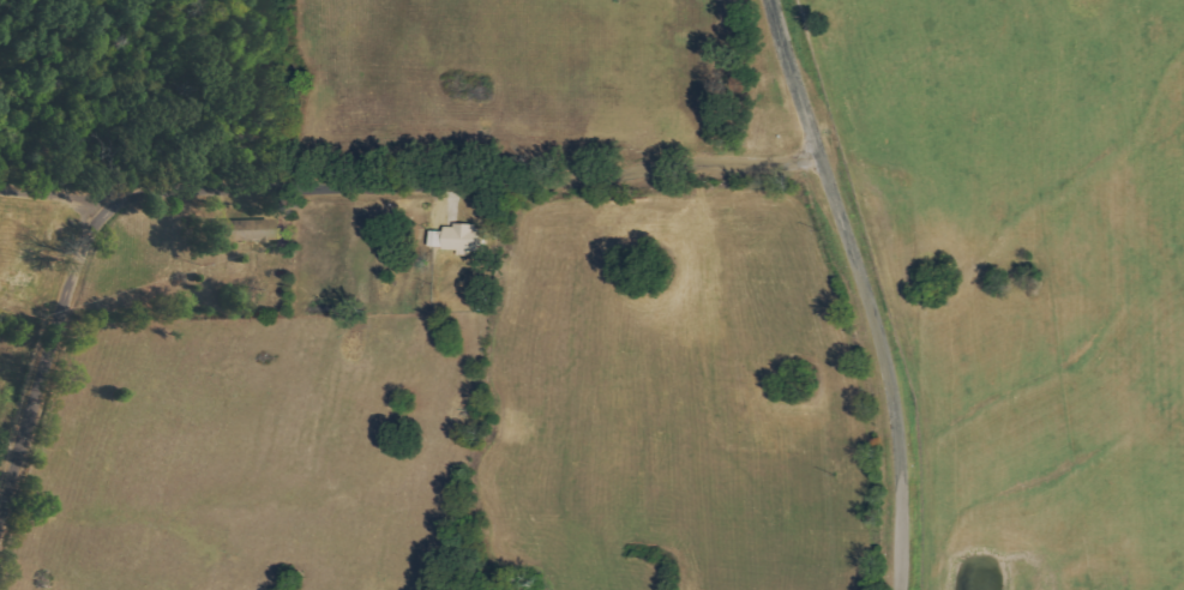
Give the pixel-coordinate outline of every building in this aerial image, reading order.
[(490,250),(490,228),(480,228),(480,225),(448,224),(448,230),(432,230),(431,249),(490,250)]
